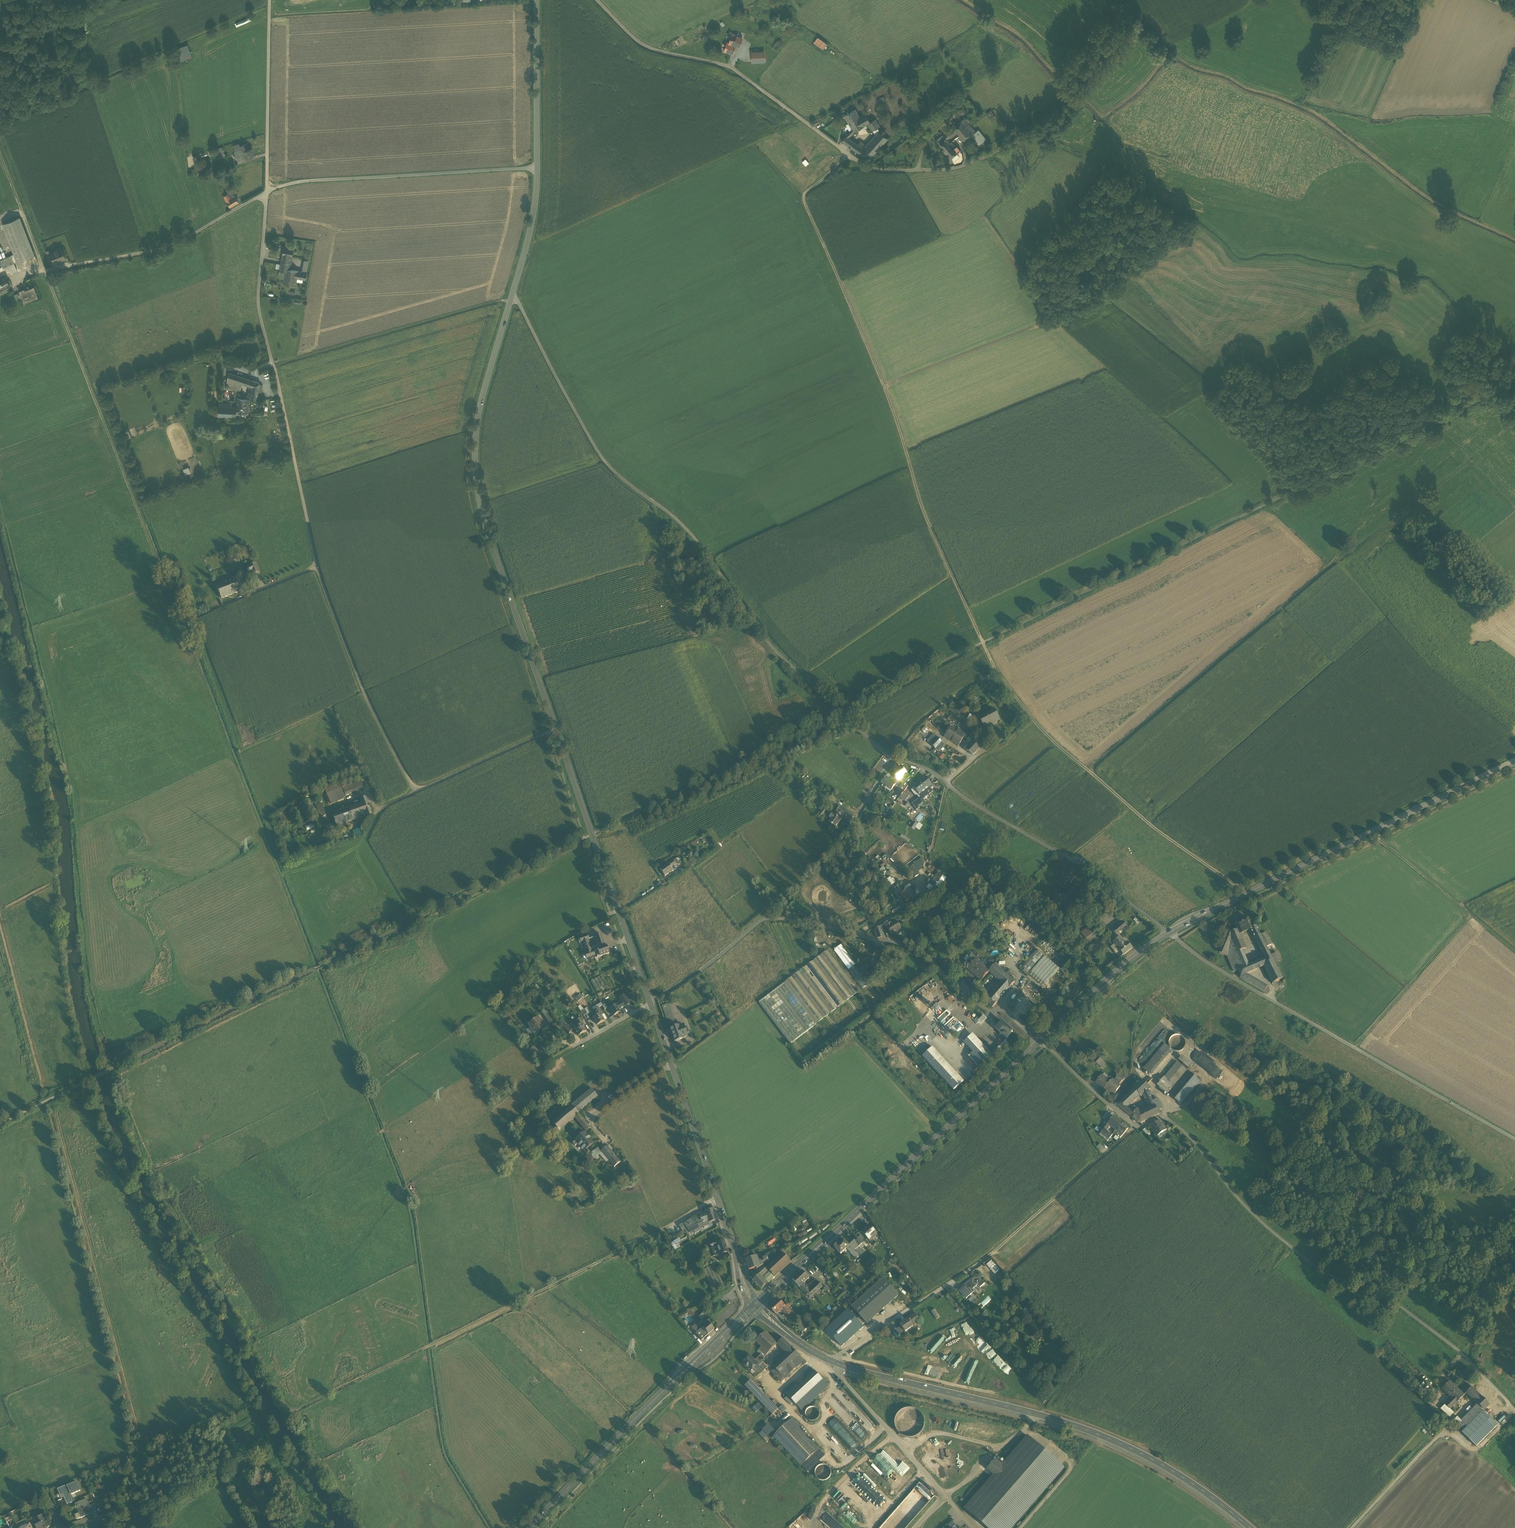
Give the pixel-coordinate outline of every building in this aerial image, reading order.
[(731,33),(729,43),(727,42),(724,51),(733,54),(735,45),(739,46),(742,38),(737,36),(737,35),(731,33)] [(828,44),(818,37),(814,43),(823,50),(828,44)] [(176,52),(180,66),(186,64),(181,50),(176,52)] [(764,52),(751,52),(752,62),(764,61),(764,52)] [(875,101),(877,105),(886,100),(884,96),(875,101)] [(852,129),(854,132),(862,127),(866,125),(868,124),(868,123),(871,122),(865,113),(860,116),(856,109),(845,115),(848,122),(852,129)] [(988,114),(992,119),(997,116),(993,110),(988,114)] [(964,118),(961,121),(968,129),(971,126),(968,123),(964,118)] [(868,124),(873,131),(877,128),(880,126),(875,119),(871,122),(868,123),(868,124)] [(961,121),(953,127),(956,130),(960,135),(968,129),(961,121)] [(971,126),(968,129),(973,134),(972,135),(979,144),(986,139),(983,135),(978,130),(976,132),(971,126)] [(944,148),(949,144),(945,139),(946,139),(956,130),(953,127),(947,131),(937,140),(937,141),(938,143),(940,143),(944,148)] [(964,140),(972,135),(973,134),(968,129),(960,135),(964,140)] [(864,148),(859,145),(856,151),(869,160),(889,138),(879,131),(876,135),(867,145),(864,148)] [(841,141),(849,146),(853,141),(848,138),(846,136),(841,141)] [(861,140),(858,144),(859,145),(864,148),(867,145),(861,140)] [(849,146),(856,151),(859,145),(858,144),(853,141),(849,146)] [(950,143),(949,144),(957,153),(960,150),(957,146),(956,147),(951,142),(950,143)] [(244,154),(246,159),(254,156),(251,148),(248,149),(246,143),(240,145),(241,149),(241,151),(243,151),(244,154)] [(952,157),(957,153),(949,144),(944,148),(944,149),(944,151),(945,152),(946,152),(947,152),(948,152),(952,157)] [(224,196),(226,201),(230,199),(235,196),(234,194),(232,190),(227,192),(226,193),(227,194),(224,196)] [(226,201),(230,207),(238,202),(235,196),(230,199),(226,201)] [(3,224),(17,261),(34,255),(20,217),(3,224)] [(281,259),(288,261),(292,258),(294,248),(283,246),(281,259)] [(54,257),(56,262),(65,258),(61,247),(60,248),(61,249),(57,251),(57,249),(50,252),(53,258),(54,257)] [(11,255),(0,260),(3,265),(3,266),(4,268),(8,266),(11,272),(17,269),(11,255)] [(288,261),(281,259),(281,263),(286,264),(286,268),(290,269),(292,258),(288,261)] [(296,281),(297,278),(298,271),(297,271),(290,269),(286,268),(286,264),(281,263),(280,263),(280,268),(278,275),(280,275),(280,277),(283,278),(282,284),(296,286),(296,281)] [(297,270),(297,271),(298,271),(297,278),(303,279),(305,279),(306,272),(301,271),(297,270)] [(0,279),(0,290),(10,285),(8,280),(6,276),(0,279)] [(22,297),(24,302),(38,297),(34,287),(25,290),(24,289),(20,291),(22,297)] [(242,383),(247,385),(249,379),(228,372),(226,383),(229,384),(241,388),(242,383)] [(259,382),(252,380),(250,386),(252,387),(250,399),(257,399),(258,392),(259,384),(259,382)] [(249,399),(248,398),(241,398),(237,398),(236,406),(236,412),(246,413),(248,413),(249,399)] [(236,406),(232,406),(227,406),(219,405),(218,409),(218,415),(236,417),(236,416),(236,412),(236,406)] [(189,466),(183,469),(185,474),(191,472),(189,466)] [(251,573),(252,575),(259,572),(256,564),(246,568),(249,574),(251,573)] [(240,591),(238,586),(235,580),(235,579),(223,584),(221,585),(216,586),(222,599),(240,592),(240,591)] [(978,717),(984,729),(1000,720),(994,708),(978,717)] [(964,719),(958,725),(962,729),(969,723),(964,719)] [(950,741),(959,746),(963,739),(965,736),(966,734),(959,728),(958,731),(951,726),(951,727),(950,727),(951,728),(945,738),(950,741)] [(928,742),(935,735),(934,734),(927,741),(928,742)] [(935,749),(938,752),(945,745),(935,735),(928,742),(935,749)] [(966,751),(973,755),(981,747),(975,741),(966,751)] [(899,781),(903,777),(907,774),(901,767),(893,774),(899,781)] [(917,768),(912,775),(915,777),(920,769),(917,768)] [(887,787),(892,791),(896,785),(886,777),(881,783),(885,786),(883,788),(885,789),(887,787)] [(913,786),(920,796),(926,792),(933,787),(925,777),(913,786)] [(327,795),(339,789),(343,788),(341,781),(324,787),(327,795)] [(360,781),(343,788),(339,789),(343,798),(363,789),(360,781)] [(904,792),(908,786),(905,782),(903,785),(902,785),(899,788),(904,792)] [(896,794),(900,797),(901,795),(904,792),(899,788),(896,794)] [(339,789),(327,795),(331,805),(344,800),(343,798),(339,789)] [(362,803),(363,808),(369,806),(366,798),(360,800),(362,803)] [(912,802),(917,809),(923,805),(920,800),(918,798),(912,802)] [(353,821),(366,816),(364,811),(363,808),(362,803),(349,808),(353,821)] [(304,821),(308,819),(305,805),(300,806),(304,821)] [(316,807),(321,818),(326,816),(322,805),(316,807)] [(824,807),(819,815),(822,818),(827,810),(824,807)] [(841,807),(836,813),(832,819),(829,822),(836,827),(843,819),(848,812),(841,807)] [(349,808),(339,811),(344,824),(353,821),(349,808)] [(337,827),(344,824),(339,811),(332,814),(337,827)] [(854,817),(848,812),(843,819),(850,824),(854,817)] [(911,828),(914,830),(915,828),(919,831),(922,825),(918,823),(917,825),(914,823),(911,828)] [(909,868),(915,877),(919,875),(919,872),(922,869),(922,868),(924,866),(925,862),(921,858),(909,868)] [(665,877),(673,871),(668,864),(660,869),(665,877)] [(1059,880),(1068,888),(1076,878),(1067,870),(1059,880)] [(933,886),(938,890),(947,878),(941,874),(942,873),(939,871),(938,872),(932,880),(935,883),(933,886)] [(885,880),(889,887),(896,882),(893,878),(892,879),(890,877),(885,880)] [(897,886),(901,893),(905,891),(900,884),(897,886)] [(933,886),(930,884),(926,888),(935,894),(938,890),(933,886)] [(911,887),(916,895),(920,892),(915,885),(911,887)] [(892,889),(902,904),(905,902),(900,894),(901,893),(897,886),(892,889)] [(905,902),(916,895),(911,887),(905,891),(901,893),(900,894),(905,902)] [(1051,902),(1059,910),(1060,909),(1063,906),(1055,898),(1051,902)] [(1066,908),(1071,913),(1079,904),(1073,899),(1066,908)] [(1238,930),(1240,934),(1250,929),(1252,928),(1248,919),(1235,924),(1238,930)] [(892,936),(902,930),(896,920),(889,925),(888,923),(884,925),(886,928),(887,927),(892,936)] [(1112,930),(1117,936),(1128,928),(1123,922),(1112,930)] [(1250,929),(1255,938),(1261,935),(1260,935),(1256,926),(1252,928),(1250,929)] [(882,930),(881,927),(874,931),(877,939),(885,939),(882,931),(882,930)] [(1083,935),(1085,939),(1094,933),(1095,931),(1093,928),(1088,932),(1086,930),(1084,932),(1084,933),(1083,935)] [(1219,954),(1227,957),(1243,951),(1247,949),(1240,934),(1238,930),(1227,935),(1219,954)] [(1260,935),(1261,935),(1267,947),(1272,944),(1266,932),(1260,935)] [(598,947),(597,947),(598,950),(600,958),(609,955),(607,947),(606,947),(605,944),(605,945),(602,935),(594,938),(598,947)] [(1271,956),(1267,947),(1261,935),(1255,938),(1265,959),(1259,961),(1262,968),(1264,967),(1273,984),(1283,979),(1275,963),(1271,956)] [(1113,943),(1124,955),(1132,948),(1127,942),(1125,944),(1120,938),(1113,943)] [(586,955),(593,952),(592,949),(589,940),(581,943),(586,955)] [(835,950),(863,988),(870,983),(842,944),(835,950)] [(597,947),(592,949),(593,952),(594,956),(595,959),(600,958),(598,950),(597,947)] [(1021,968),(1028,974),(1044,955),(1037,949),(1021,968)] [(827,951),(799,972),(830,1013),(859,992),(827,951)] [(889,956),(885,954),(878,951),(876,955),(880,957),(880,956),(884,958),(882,962),(891,966),(894,959),(889,956)] [(1234,972),(1238,970),(1249,965),(1243,951),(1227,957),(1234,972)] [(963,965),(967,969),(976,959),(979,962),(981,959),(975,953),(963,965)] [(1277,953),(1271,956),(1275,963),(1281,960),(1277,953)] [(1031,972),(1046,985),(1059,969),(1045,956),(1031,972)] [(990,971),(989,971),(982,964),(979,962),(976,959),(967,969),(981,981),(982,980),(981,980),(989,972),(990,971)] [(983,963),(982,964),(989,971),(995,964),(990,960),(988,963),(986,965),(983,963)] [(1247,974),(1258,969),(1255,963),(1249,965),(1238,970),(1241,977),(1247,974)] [(1003,984),(995,994),(1001,998),(1015,982),(995,964),(989,971),(990,971),(989,972),(1001,983),(1003,984)] [(816,1024),(830,1013),(799,972),(785,983),(816,1024)] [(1044,987),(1046,985),(1031,972),(1029,975),(1044,987)] [(1268,986),(1247,974),(1241,977),(1240,978),(1258,989),(1264,992),(1268,986)] [(590,981),(596,992),(608,986),(602,975),(590,981)] [(992,1008),(998,1002),(990,995),(975,981),(970,987),(971,988),(992,1008)] [(816,1024),(785,983),(759,1003),(790,1044),(816,1025),(816,1024)] [(1001,983),(993,992),(995,994),(1003,984),(1001,983)] [(998,1002),(1001,998),(995,994),(993,992),(990,995),(998,1002)] [(624,1006),(625,1007),(629,1004),(624,995),(619,998),(622,1003),(624,1006)] [(662,1006),(668,1024),(675,1022),(669,1004),(662,1006)] [(620,1012),(618,1010),(616,1006),(616,1005),(609,1009),(613,1016),(620,1012)] [(593,1018),(597,1025),(604,1021),(601,1016),(603,1015),(599,1008),(598,1008),(594,1011),(593,1011),(596,1016),(593,1018)] [(936,1019),(944,1027),(954,1018),(947,1009),(936,1019)] [(545,1014),(551,1024),(554,1023),(547,1013),(545,1014)] [(978,1022),(981,1025),(987,1020),(984,1016),(978,1022)] [(538,1018),(528,1025),(530,1028),(533,1033),(534,1035),(539,1032),(544,1028),(538,1018)] [(576,1032),(578,1036),(586,1032),(583,1026),(584,1026),(580,1018),(575,1022),(578,1027),(575,1028),(577,1032),(576,1032)] [(560,1023),(568,1033),(572,1031),(568,1026),(567,1027),(562,1021),(560,1023)] [(996,1028),(1007,1038),(1013,1032),(1002,1022),(996,1028)] [(553,1028),(558,1036),(563,1033),(557,1025),(553,1028)] [(678,1027),(670,1030),(674,1042),(683,1039),(687,1037),(683,1026),(679,1027),(678,1027)] [(983,1063),(988,1059),(991,1056),(990,1056),(971,1036),(964,1042),(973,1052),(983,1063)] [(1170,1048),(1172,1050),(1174,1052),(1178,1052),(1181,1051),(1183,1049),(1185,1046),(1185,1043),(1185,1040),(1183,1038),(1180,1036),(1176,1036),(1173,1036),(1171,1038),(1169,1041),(1169,1044),(1170,1048)] [(1006,1042),(990,1056),(991,1056),(988,1059),(991,1062),(1009,1045),(1006,1042)] [(1143,1069),(1149,1074),(1170,1049),(1165,1044),(1143,1069)] [(533,1055),(534,1054),(537,1052),(533,1047),(529,1051),(533,1055)] [(923,1057),(954,1091),(964,1081),(932,1048),(923,1057)] [(1219,1071),(1197,1048),(1190,1055),(1212,1078),(1219,1071)] [(1172,1051),(1170,1049),(1149,1074),(1151,1076),(1172,1051)] [(979,1067),(983,1063),(973,1052),(968,1056),(979,1067)] [(1089,1058),(1094,1063),(1098,1058),(1093,1053),(1089,1058)] [(1193,1065),(1182,1056),(1178,1060),(1189,1069),(1193,1065)] [(1105,1063),(1098,1058),(1094,1063),(1101,1068),(1105,1063)] [(1200,1082),(1196,1078),(1177,1062),(1164,1077),(1179,1090),(1172,1098),(1176,1101),(1181,1105),(1200,1082)] [(1105,1092),(1112,1098),(1121,1086),(1120,1085),(1114,1080),(1109,1076),(1109,1077),(1107,1079),(1102,1075),(1095,1082),(1106,1092),(1105,1092)] [(1120,1085),(1124,1080),(1118,1075),(1117,1076),(1114,1080),(1120,1085)] [(1158,1085),(1172,1098),(1179,1090),(1164,1077),(1158,1085)] [(1141,1112),(1149,1119),(1159,1114),(1158,1111),(1153,1101),(1148,1090),(1151,1089),(1143,1080),(1125,1097),(1120,1102),(1116,1105),(1124,1111),(1129,1106),(1140,1095),(1142,1093),(1143,1096),(1148,1106),(1149,1108),(1141,1112)] [(591,1089),(572,1106),(578,1113),(598,1097),(591,1089)] [(1116,1098),(1120,1102),(1125,1097),(1120,1092),(1116,1098)] [(1153,1101),(1158,1111),(1163,1108),(1158,1098),(1153,1101)] [(559,1132),(575,1118),(579,1115),(578,1113),(572,1106),(551,1123),(559,1132)] [(1128,1114),(1132,1109),(1129,1106),(1124,1111),(1128,1114)] [(1138,1122),(1141,1123),(1149,1119),(1141,1112),(1140,1111),(1137,1109),(1135,1111),(1132,1109),(1128,1114),(1138,1122)] [(575,1118),(579,1123),(583,1119),(579,1115),(575,1118)] [(1111,1126),(1116,1130),(1122,1123),(1114,1117),(1108,1124),(1111,1126)] [(1150,1126),(1156,1136),(1157,1136),(1166,1131),(1166,1130),(1164,1127),(1160,1121),(1150,1126)] [(1128,1128),(1122,1123),(1116,1130),(1123,1135),(1128,1128)] [(1112,1136),(1106,1131),(1104,1129),(1101,1133),(1109,1140),(1112,1136)] [(1120,1138),(1123,1135),(1116,1130),(1114,1133),(1116,1135),(1119,1138),(1120,1138)] [(574,1140),(575,1141),(578,1144),(584,1152),(587,1149),(594,1144),(584,1132),(574,1140)] [(1107,1142),(1109,1140),(1101,1133),(1099,1135),(1107,1142)] [(601,1152),(609,1161),(615,1157),(607,1147),(601,1152)] [(598,1148),(597,1149),(601,1154),(600,1155),(607,1163),(609,1161),(601,1152),(598,1148)] [(591,1154),(595,1159),(600,1155),(601,1154),(597,1149),(591,1154)] [(589,1163),(595,1159),(591,1154),(585,1158),(589,1163)] [(620,1163),(615,1157),(609,1161),(614,1168),(620,1163)] [(705,1212),(708,1223),(717,1220),(713,1209),(705,1212)] [(709,1225),(708,1223),(705,1212),(699,1214),(700,1220),(696,1221),(699,1228),(700,1228),(703,1227),(709,1225)] [(693,1231),(699,1228),(696,1221),(700,1220),(699,1214),(684,1223),(687,1229),(690,1233),(690,1234),(693,1231)] [(862,1232),(869,1240),(872,1237),(872,1238),(877,1233),(869,1225),(866,1229),(862,1232)] [(800,1239),(809,1234),(806,1230),(798,1235),(800,1239)] [(767,1243),(769,1246),(777,1241),(775,1238),(767,1243)] [(850,1246),(855,1251),(859,1248),(862,1244),(858,1239),(850,1246)] [(803,1249),(812,1243),(810,1240),(801,1247),(803,1249)] [(841,1254),(844,1251),(850,1246),(849,1245),(844,1240),(839,1245),(838,1244),(834,1248),(841,1255),(841,1254)] [(716,1246),(717,1247),(717,1249),(719,1255),(728,1252),(724,1241),(716,1243),(716,1244),(716,1246)] [(707,1245),(712,1257),(715,1256),(712,1247),(716,1246),(716,1244),(716,1243),(716,1242),(707,1245)] [(854,1261),(860,1256),(855,1251),(850,1246),(844,1251),(846,1253),(848,1251),(853,1256),(851,1258),(854,1261)] [(859,1248),(855,1251),(860,1256),(864,1253),(861,1250),(859,1248)] [(768,1262),(765,1266),(766,1267),(782,1253),(780,1251),(775,1256),(772,1258),(769,1261),(768,1262)] [(766,1267),(769,1271),(775,1277),(791,1263),(782,1253),(766,1267)] [(760,1261),(763,1265),(768,1262),(769,1261),(765,1256),(759,1260),(760,1261)] [(701,1268),(710,1264),(707,1258),(698,1262),(701,1268)] [(749,1271),(756,1268),(755,1264),(753,1258),(746,1260),(749,1271)] [(759,1261),(755,1264),(756,1268),(757,1270),(763,1265),(760,1261),(759,1261)] [(702,1271),(713,1292),(724,1287),(714,1265),(702,1271)] [(757,1272),(762,1277),(769,1271),(766,1267),(765,1266),(764,1265),(757,1272)] [(768,1284),(775,1277),(769,1271),(762,1277),(768,1284)] [(753,1281),(761,1290),(768,1284),(762,1277),(757,1272),(752,1277),(753,1281)] [(793,1281),(799,1288),(804,1284),(809,1279),(803,1272),(793,1281)] [(977,1275),(959,1291),(966,1299),(974,1292),(973,1290),(978,1285),(980,1288),(985,1284),(977,1275)] [(852,1307),(867,1324),(898,1295),(883,1279),(852,1307)] [(808,1289),(810,1291),(819,1283),(816,1280),(810,1285),(811,1286),(808,1289)] [(823,1287),(819,1283),(810,1291),(814,1295),(816,1293),(818,1291),(823,1287)] [(810,1299),(814,1295),(810,1291),(808,1289),(808,1288),(804,1284),(799,1288),(802,1291),(810,1299)] [(779,1313),(783,1309),(786,1307),(779,1299),(769,1308),(776,1315),(777,1315),(779,1313)] [(791,1313),(786,1307),(783,1309),(785,1312),(784,1313),(787,1317),(791,1313)] [(848,1311),(826,1330),(841,1347),(863,1327),(848,1311)] [(702,1321),(707,1316),(706,1314),(705,1315),(703,1313),(698,1317),(702,1321)] [(901,1324),(905,1331),(913,1326),(913,1327),(913,1326),(911,1323),(914,1321),(915,1322),(919,1319),(916,1314),(906,1320),(906,1321),(901,1324)] [(702,1329),(707,1335),(714,1329),(710,1325),(711,1325),(708,1321),(705,1324),(706,1325),(702,1329)] [(798,1329),(802,1333),(809,1327),(805,1322),(798,1329)] [(691,1329),(696,1334),(700,1330),(695,1325),(691,1329)] [(695,1334),(701,1341),(707,1335),(702,1329),(700,1330),(696,1334),(695,1334)] [(756,1341),(762,1347),(759,1350),(762,1353),(763,1354),(765,1356),(777,1345),(778,1345),(777,1344),(773,1340),(766,1332),(756,1341)] [(943,1335),(928,1350),(932,1353),(946,1338),(943,1335)] [(777,1345),(781,1348),(787,1343),(783,1339),(777,1344),(778,1345),(777,1345)] [(953,1339),(942,1357),(945,1359),(957,1342),(953,1339)] [(789,1345),(787,1343),(781,1348),(783,1351),(789,1345)] [(800,1356),(789,1345),(783,1351),(787,1354),(777,1364),(773,1367),(774,1368),(780,1375),(786,1369),(792,1363),(800,1357),(800,1356)] [(773,1360),(777,1364),(787,1354),(783,1351),(773,1360)] [(964,1352),(952,1364),(955,1367),(967,1355),(964,1352)] [(762,1354),(755,1361),(758,1364),(758,1365),(760,1366),(763,1363),(761,1361),(765,1358),(762,1354)] [(750,1372),(758,1365),(758,1364),(755,1361),(750,1356),(743,1364),(747,1368),(746,1368),(750,1372)] [(800,1357),(792,1363),(797,1368),(804,1361),(800,1357)] [(792,1363),(786,1369),(790,1374),(797,1368),(792,1363)] [(782,1382),(785,1379),(780,1375),(774,1368),(771,1371),(782,1382)] [(804,1374),(808,1378),(815,1372),(811,1368),(804,1374)] [(785,1379),(790,1374),(786,1369),(780,1375),(785,1379)] [(815,1372),(808,1378),(798,1387),(788,1396),(802,1411),(829,1387),(815,1372)] [(745,1386),(765,1407),(769,1411),(773,1415),(778,1409),(751,1380),(745,1386)] [(1023,1393),(1029,1389),(1024,1381),(1018,1385),(1023,1393)] [(1452,1398),(1457,1403),(1465,1395),(1464,1395),(1461,1391),(1450,1381),(1442,1389),(1452,1398)] [(784,1392),(788,1396),(798,1387),(794,1383),(784,1392)] [(1464,1395),(1466,1393),(1472,1387),(1468,1384),(1461,1391),(1464,1395)] [(1490,1405),(1472,1387),(1466,1393),(1477,1405),(1484,1411),(1490,1405)] [(1441,1409),(1449,1418),(1454,1413),(1450,1410),(1457,1403),(1452,1398),(1441,1409)] [(752,1408),(756,1413),(759,1410),(762,1407),(759,1403),(752,1408)] [(1477,1405),(1461,1421),(1467,1427),(1483,1412),(1484,1411),(1477,1405)] [(805,1415),(806,1417),(807,1420),(810,1421),(812,1422),(815,1421),(817,1420),(819,1418),(820,1415),(819,1412),(818,1410),(815,1408),(813,1408),(810,1408),(808,1410),(806,1412),(805,1415)] [(896,1430),(900,1434),(905,1437),(910,1438),(916,1437),(921,1433),(924,1428),(925,1423),(923,1417),(920,1412),(915,1409),(909,1408),(903,1410),(899,1413),(895,1418),(895,1424),(896,1430)] [(1483,1412),(1467,1427),(1463,1432),(1462,1433),(1476,1446),(1497,1425),(1483,1412)] [(1502,1415),(1496,1419),(1499,1423),(1505,1419),(1502,1415)] [(1453,1422),(1463,1432),(1467,1427),(1461,1421),(1458,1417),(1453,1422)] [(774,1436),(801,1466),(819,1450),(800,1429),(801,1427),(793,1419),(774,1436)] [(774,1430),(769,1425),(763,1431),(768,1436),(774,1430)] [(965,1426),(966,1432),(969,1432),(969,1434),(976,1434),(976,1425),(965,1426)] [(987,1527),(1011,1527),(1063,1467),(1027,1436),(1002,1465),(996,1460),(987,1469),(994,1475),(965,1509),(987,1527)] [(848,1456),(831,1439),(825,1445),(842,1462),(848,1456)] [(801,1466),(806,1471),(823,1454),(819,1450),(801,1466)] [(826,1457),(823,1454),(806,1471),(808,1473),(826,1457)] [(815,1472),(815,1475),(817,1478),(819,1480),(822,1481),(825,1481),(828,1480),(830,1477),(831,1474),(831,1471),(830,1468),(827,1466),(824,1465),(821,1466),(818,1467),(816,1469),(815,1472)] [(905,1474),(892,1487),(896,1490),(909,1478),(905,1474)] [(65,1500),(72,1497),(71,1495),(80,1491),(77,1482),(68,1486),(67,1486),(58,1489),(61,1498),(65,1496),(66,1499),(65,1500)] [(79,1513),(81,1518),(92,1514),(90,1510),(89,1507),(90,1507),(90,1506),(87,1499),(75,1504),(79,1513)] [(917,1518),(915,1516),(916,1515),(914,1513),(912,1515),(910,1515),(910,1517),(908,1518),(906,1520),(906,1523),(903,1523),(907,1526),(906,1527),(903,1526),(902,1527),(908,1527),(917,1518)] [(35,1527),(47,1527),(44,1523),(45,1522),(41,1515),(37,1517),(40,1523),(34,1526),(35,1527)] [(27,1527),(26,1525),(29,1524),(26,1518),(15,1524),(18,1527),(28,1527),(27,1527)]
